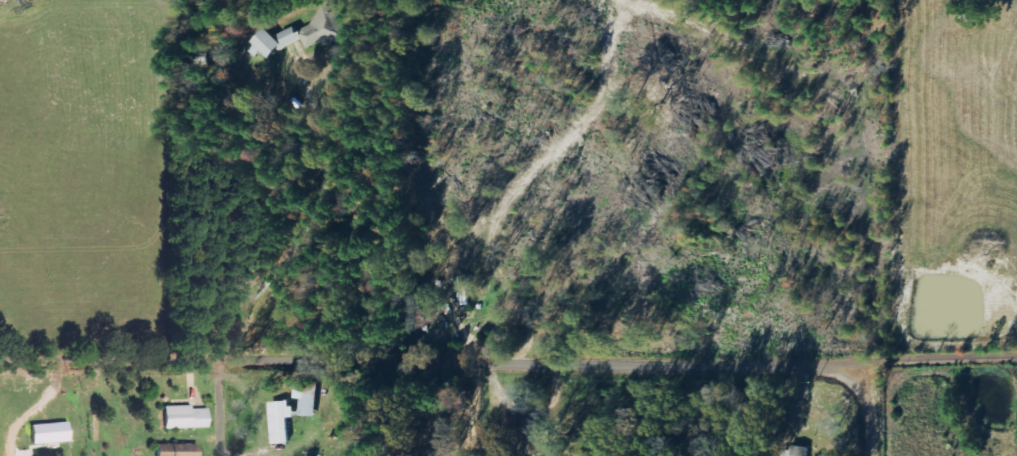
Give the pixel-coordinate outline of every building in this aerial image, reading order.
[(344,26),(335,8),(314,3),(308,24),(293,31),(291,26),(275,34),(281,47),(299,38),(302,44),(309,46),(323,39),(340,43),(344,26)] [(245,48),(254,56),(259,50),(267,57),(279,43),(262,28),(245,48)] [(454,276),(458,305),(467,304),(464,275),(454,276)] [(293,398),(298,398),(299,415),(314,415),(314,387),(293,387),(293,398)] [(287,417),(291,417),(290,401),(269,401),(271,443),(288,443),(287,417)] [(164,407),(165,429),(208,428),(207,409),(191,409),(191,406),(164,407)] [(30,424),(31,444),(68,442),(67,423),(30,424)] [(197,445),(157,444),(156,455),(197,455),(197,445)] [(808,448),(782,445),(780,455),(807,455),(808,448)]
